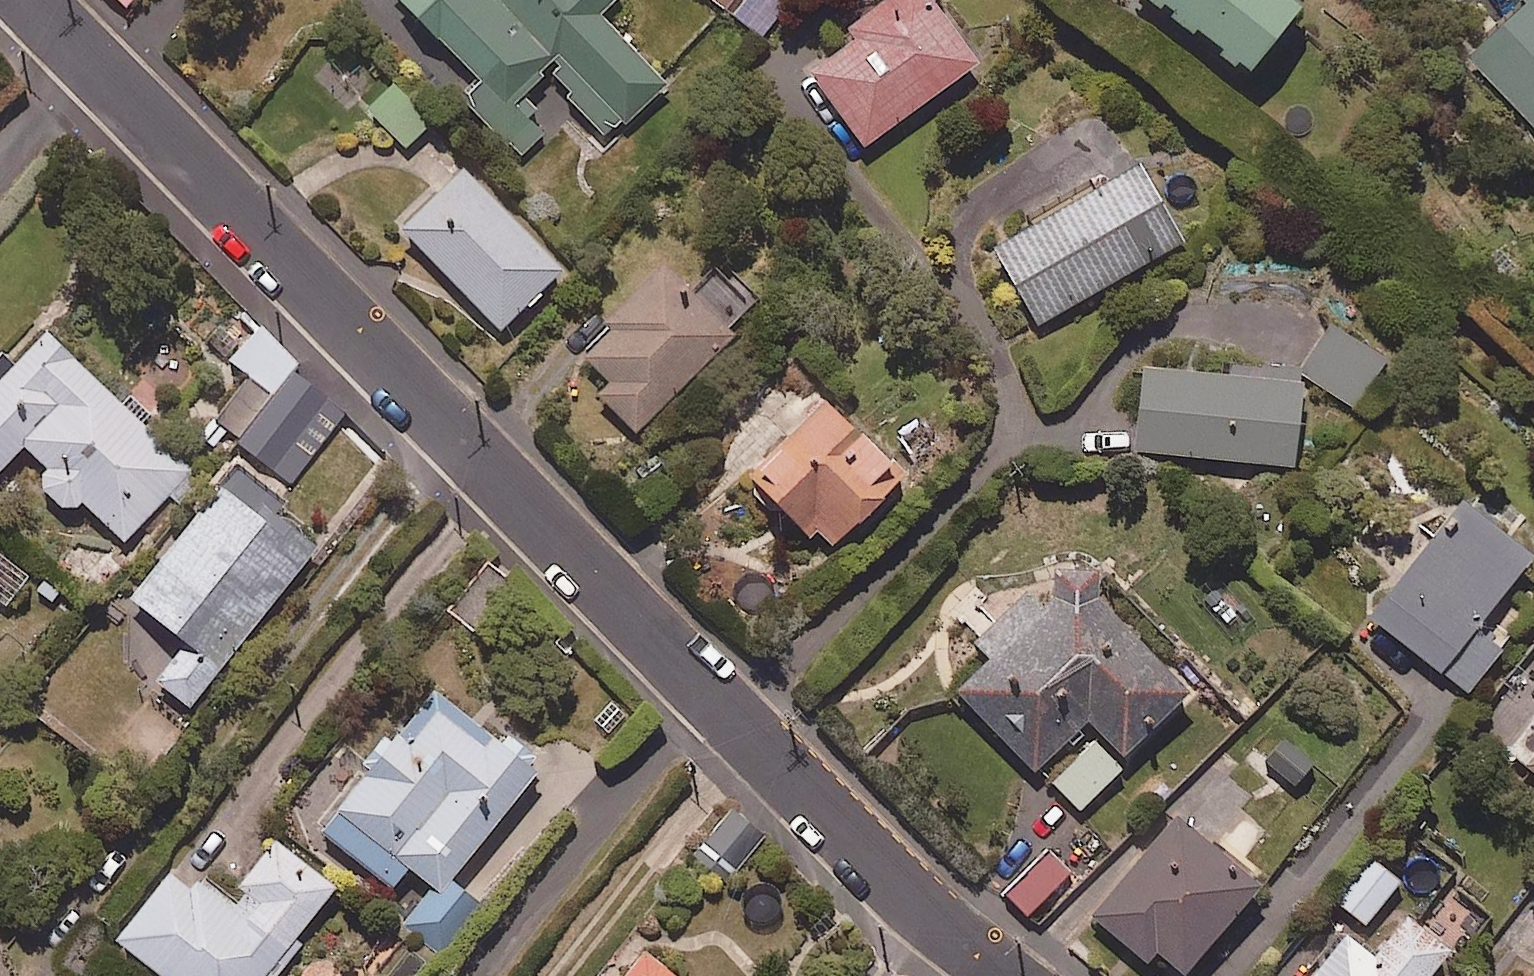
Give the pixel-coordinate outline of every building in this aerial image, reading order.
[(125,13),(138,0),(112,0),(125,13)] [(479,88),(464,103),(522,161),(552,131),(522,101),(549,74),(570,95),(556,109),(603,155),(668,90),(600,22),(621,1),(620,0),(391,0),(479,88)] [(732,9),(738,0),(719,0),(732,9)] [(781,0),(749,0),(736,21),(769,42),(791,6),(781,0)] [(927,0),(896,0),(845,36),(855,49),(808,82),(861,156),(979,73),(927,0)] [(1139,4),(1251,87),(1301,18),(1277,0),(1142,0),(1139,4)] [(1468,60),(1533,131),(1533,0),(1468,60)] [(431,128),(391,90),(368,115),(408,153),(431,128)] [(1182,252),(1139,175),(995,256),(1038,333),(1182,252)] [(562,278),(461,178),(402,238),(503,338),(562,278)] [(764,308),(720,266),(689,298),(665,275),(572,371),(640,437),(764,308)] [(1386,367),(1329,333),(1302,380),(1358,414),(1386,367)] [(324,391),(259,337),(233,368),(250,382),(191,453),(219,476),(240,451),(291,493),(324,452),(294,427),(324,391)] [(121,409),(46,340),(0,390),(0,476),(22,453),(48,476),(37,487),(70,518),(82,505),(125,546),(192,474),(144,430),(155,419),(131,397),(121,409)] [(1303,394),(1144,378),(1136,459),(1295,474),(1303,394)] [(904,492),(827,410),(743,490),(795,546),(811,531),(835,557),(904,492)] [(325,546),(238,475),(130,608),(185,652),(157,686),(190,713),(325,546)] [(1533,568),(1455,505),(1402,571),(1409,576),(1371,623),(1468,701),(1502,658),(1477,639),(1533,568)] [(0,560),(0,610),(5,614),(29,583),(0,560)] [(514,589),(487,568),(447,620),(475,641),(514,589)] [(991,668),(956,702),(1035,783),(1088,731),(1124,768),(1191,703),(1070,580),(1045,604),(1034,594),(975,652),(991,668)] [(1486,740),(1533,779),(1533,680),(1486,740)] [(502,750),(432,695),(318,839),(414,914),(403,927),(439,956),(480,905),(454,885),(543,772),(507,744),(502,750)] [(1314,769),(1284,746),(1265,771),(1294,794),(1314,769)] [(1117,777),(1088,751),(1049,795),(1079,821),(1117,777)] [(779,849),(749,826),(723,860),(753,884),(779,849)] [(1178,827),(1090,928),(1139,970),(1151,955),(1175,975),(1193,975),(1260,899),(1178,827)] [(273,851),(225,916),(172,878),(116,955),(144,975),(275,975),(334,895),(273,851)] [(1073,878),(1051,855),(1006,898),(1029,921),(1073,878)] [(1401,889),(1374,866),(1338,908),(1365,931),(1401,889)] [(1515,928),(1533,943),(1533,905),(1515,928)] [(1404,926),(1371,966),(1346,945),(1320,975),(1441,975),(1450,965),(1404,926)] [(641,962),(630,975),(659,975),(641,962)]
